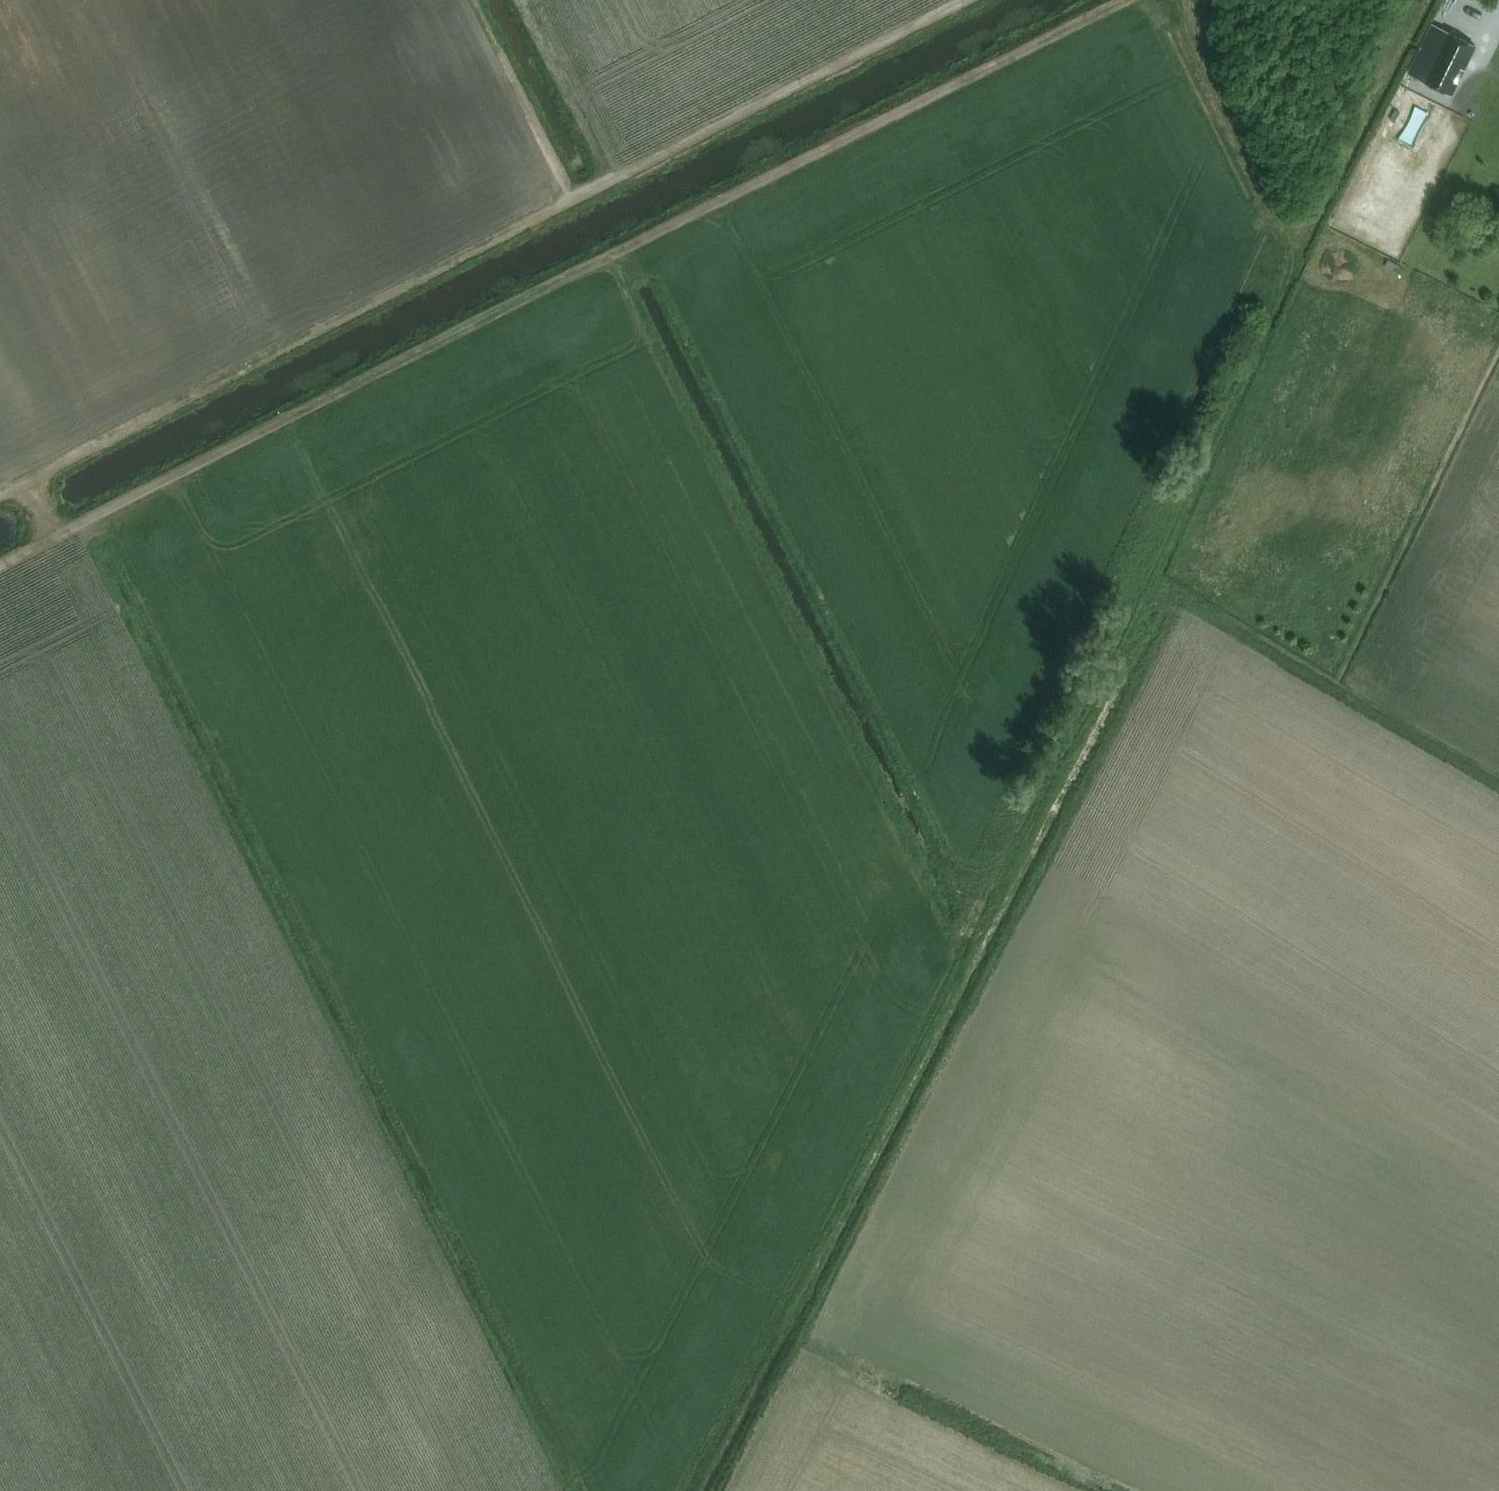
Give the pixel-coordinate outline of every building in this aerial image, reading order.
[(1453,91),(1477,43),(1434,21),(1410,69),(1453,91)]
